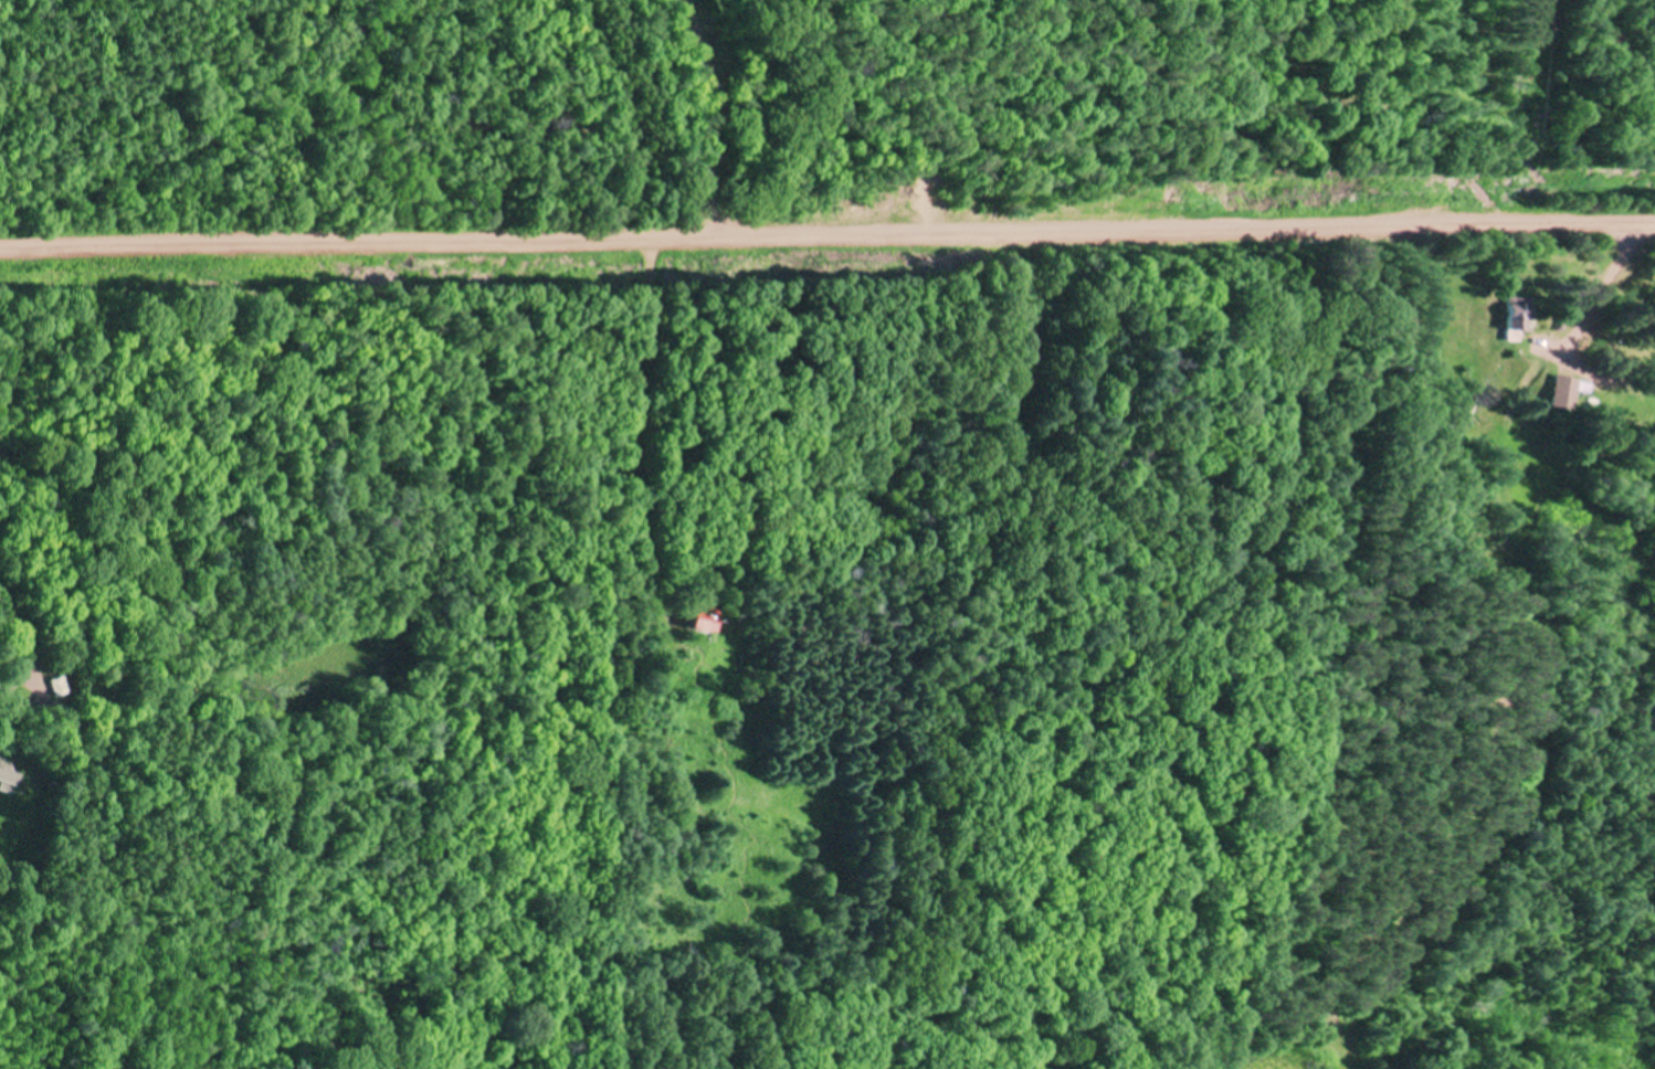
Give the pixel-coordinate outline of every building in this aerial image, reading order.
[(1519,341),(1500,337),(1510,295),(1528,299),(1519,341)] [(1569,409),(1547,404),(1552,374),(1574,379),(1569,409)] [(716,606),(707,634),(684,625),(693,599),(716,606)] [(63,690),(51,695),(46,680),(59,676),(63,690)] [(10,790),(0,790),(0,761),(10,761),(10,790)]
